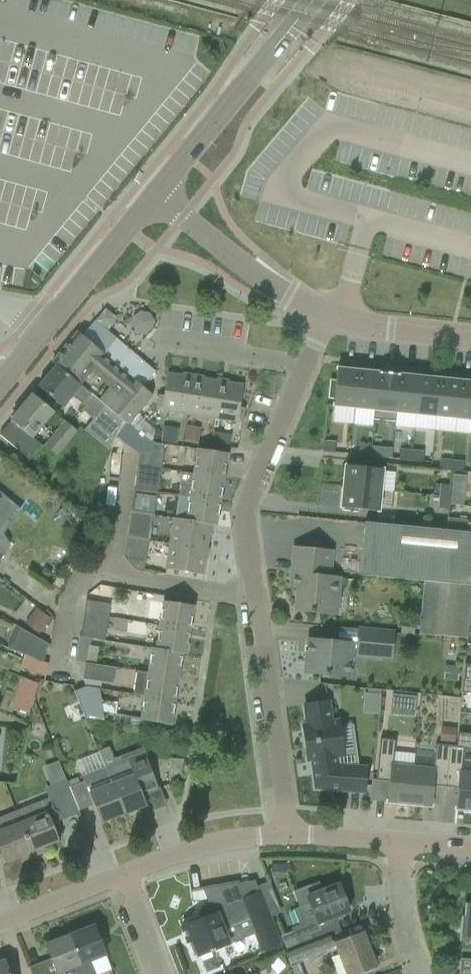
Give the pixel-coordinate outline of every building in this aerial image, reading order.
[(127,329),(149,331),(151,313),(129,311),(127,329)] [(128,424),(152,445),(152,442),(153,443),(155,431),(136,414),(151,396),(80,336),(74,336),(53,362),(116,416),(121,419),(123,421),(127,425),(128,424)] [(56,366),(39,387),(54,400),(64,408),(73,398),(85,406),(83,410),(94,419),(98,414),(105,420),(110,423),(116,416),(53,362),(52,363),(56,366)] [(333,380),(331,398),(335,398),(334,406),(354,408),(358,371),(338,369),(337,380),(333,380)] [(379,373),(358,371),(354,408),(374,410),(375,410),(379,373)] [(374,410),(373,420),(395,422),(396,412),(395,412),(399,375),(379,373),(375,410),(374,410)] [(159,395),(157,411),(187,415),(193,376),(182,374),(182,376),(167,374),(164,396),(159,395)] [(420,377),(399,375),(395,412),(396,412),(416,414),(420,377)] [(193,376),(187,415),(199,417),(211,418),(217,382),(205,380),(203,379),(204,377),(193,376)] [(436,416),(440,379),(420,377),(416,414),(436,416)] [(457,419),(461,381),(440,379),(436,416),(457,419)] [(217,382),(211,418),(242,423),(244,408),(240,408),(243,386),(228,383),(228,381),(217,380),(217,382)] [(461,381),(457,419),(470,420),(470,382),(461,381)] [(29,459),(40,446),(44,449),(46,446),(58,455),(76,432),(65,423),(54,436),(42,426),(53,413),(33,395),(0,434),(0,436),(29,459)] [(105,420),(92,436),(109,450),(116,436),(123,421),(121,419),(116,416),(110,423),(105,420)] [(163,442),(177,444),(179,428),(165,425),(163,442)] [(186,426),(184,440),(199,442),(200,428),(186,426)] [(213,433),(211,443),(224,445),(225,434),(213,433)] [(134,490),(158,494),(165,445),(153,443),(152,442),(152,445),(153,446),(152,455),(139,454),(138,465),(134,490)] [(323,442),(322,452),(334,453),(335,443),(323,442)] [(359,445),(358,455),(370,456),(371,447),(359,445)] [(371,447),(370,456),(382,458),(392,459),(393,449),(383,448),(371,447)] [(193,474),(224,479),(227,454),(197,450),(193,474)] [(400,450),(399,459),(411,461),(412,451),(400,450)] [(412,451),(411,461),(423,462),(424,452),(412,451)] [(440,460),(439,470),(451,471),(452,461),(440,460)] [(452,461),(451,471),(463,472),(464,462),(452,461)] [(343,486),(381,490),(383,469),(345,465),(343,486)] [(190,499),(220,503),(224,479),(193,474),(191,487),(181,485),(179,496),(190,498),(190,499)] [(454,477),(453,488),(465,489),(466,478),(454,477)] [(440,485),(439,497),(450,498),(451,486),(440,485)] [(381,490),(343,486),(341,508),(379,511),(381,490)] [(130,514),(153,517),(153,515),(155,515),(158,494),(134,490),(130,514)] [(439,497),(438,509),(449,510),(450,498),(439,497)] [(173,521),(212,527),(212,526),(216,526),(220,503),(190,499),(186,521),(173,519),(173,521)] [(127,538),(149,541),(153,517),(130,514),(127,538)] [(169,545),(208,551),(208,549),(207,549),(209,535),(211,536),(212,527),(173,521),(169,545)] [(467,639),(469,624),(470,610),(470,601),(470,534),(411,528),(385,525),(365,523),(360,575),(425,582),(420,635),(443,637),(467,639)] [(134,570),(144,572),(149,541),(127,538),(124,557),(134,570)] [(166,570),(202,575),(205,560),(207,561),(208,551),(169,545),(166,570)] [(316,613),(336,615),(339,578),(329,577),(331,552),(315,550),(295,548),(291,587),(298,588),(296,611),(316,613)] [(160,626),(190,631),(193,606),(148,599),(144,624),(160,626)] [(86,601),(84,614),(108,618),(110,605),(86,601)] [(38,608),(34,613),(47,623),(52,618),(38,608)] [(80,639),(92,640),(92,638),(105,640),(106,631),(108,618),(84,614),(80,639)] [(401,622),(400,634),(413,635),(414,623),(401,622)] [(156,650),(186,654),(190,631),(160,626),(156,650)] [(7,649),(43,663),(48,645),(16,627),(7,649)] [(306,673),(349,677),(351,654),(391,658),(393,633),(359,630),(358,644),(309,640),(306,673)] [(96,665),(96,664),(99,647),(91,646),(92,640),(80,639),(77,661),(86,663),(96,665)] [(137,671),(178,677),(182,654),(186,655),(186,654),(156,650),(152,649),(148,672),(137,671)] [(84,679),(114,683),(116,667),(96,664),(96,665),(86,663),(84,679)] [(444,665),(443,680),(457,681),(458,667),(444,665)] [(144,696),(175,701),(178,677),(137,671),(133,694),(144,696)] [(11,707),(29,713),(39,684),(21,678),(11,707)] [(463,679),(462,693),(470,694),(470,680),(463,679)] [(86,718),(96,719),(103,721),(99,689),(92,688),(85,687),(75,690),(86,718)] [(364,693),(362,713),(379,715),(381,690),(368,689),(367,694),(364,693)] [(392,694),(390,714),(399,715),(401,695),(392,694)] [(129,724),(151,728),(152,723),(171,725),(175,701),(144,696),(141,718),(130,716),(129,724)] [(328,702),(304,705),(307,725),(303,726),(307,761),(311,760),(315,789),(364,792),(366,768),(337,766),(336,757),(343,756),(338,721),(331,722),(328,702)] [(441,727),(439,743),(454,745),(456,728),(441,727)] [(458,733),(457,734),(456,746),(456,748),(464,749),(470,749),(470,734),(458,733)] [(413,767),(393,765),(395,740),(380,739),(376,780),(389,782),(386,803),(409,805),(413,767)] [(435,744),(433,769),(413,767),(409,805),(431,807),(433,786),(445,788),(449,745),(435,744)] [(462,770),(464,749),(456,748),(456,746),(449,745),(445,788),(457,789),(455,809),(470,811),(470,771),(462,770)] [(120,762),(105,768),(124,815),(146,806),(142,795),(156,789),(142,753),(120,762)] [(171,760),(168,777),(169,783),(180,779),(183,762),(171,760)] [(81,784),(70,788),(79,811),(80,811),(93,805),(101,824),(124,815),(105,768),(85,776),(82,777),(84,782),(81,784)] [(78,778),(68,782),(70,788),(81,784),(78,778)] [(70,788),(53,794),(63,820),(80,813),(79,811),(70,788)] [(49,798),(16,811),(32,851),(44,847),(57,841),(51,824),(59,822),(49,798)] [(0,818),(0,847),(6,861),(20,856),(32,851),(16,811),(3,816),(0,818)] [(296,936),(299,944),(340,928),(335,917),(349,912),(338,885),(322,891),(319,883),(294,893),(299,907),(293,910),(299,925),(292,928),(296,936)] [(187,925),(181,928),(186,942),(187,943),(188,942),(194,956),(199,954),(199,956),(255,934),(261,951),(279,944),(273,927),(261,897),(260,893),(243,900),(237,884),(203,890),(209,904),(202,907),(199,914),(201,920),(187,925)] [(465,904),(464,918),(461,917),(459,941),(470,942),(470,904),(465,904)] [(85,973),(96,973),(90,960),(105,955),(94,927),(70,936),(85,973)] [(348,973),(355,973),(376,966),(363,934),(345,941),(340,928),(299,944),(285,949),(291,964),(318,953),(337,945),(348,973)] [(75,973),(85,973),(70,936),(47,945),(57,973),(73,967),(75,973)] [(459,959),(458,973),(470,973),(470,960),(459,959)] [(0,964),(0,973),(9,973),(4,962),(0,964)] [(299,963),(292,967),(295,973),(303,973),(299,963)]
